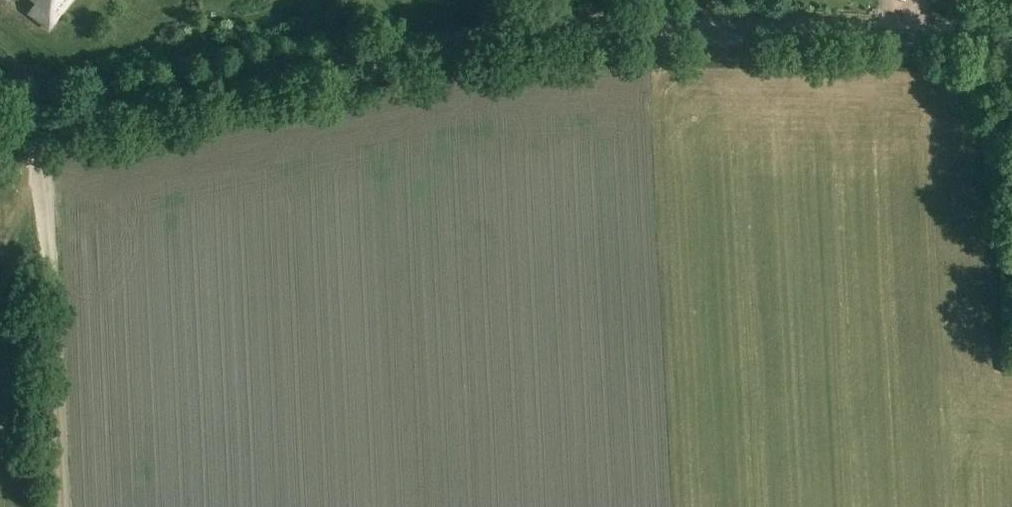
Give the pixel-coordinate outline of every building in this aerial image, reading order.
[(75,0),(32,0),(35,2),(26,13),(49,32),(75,0)]
